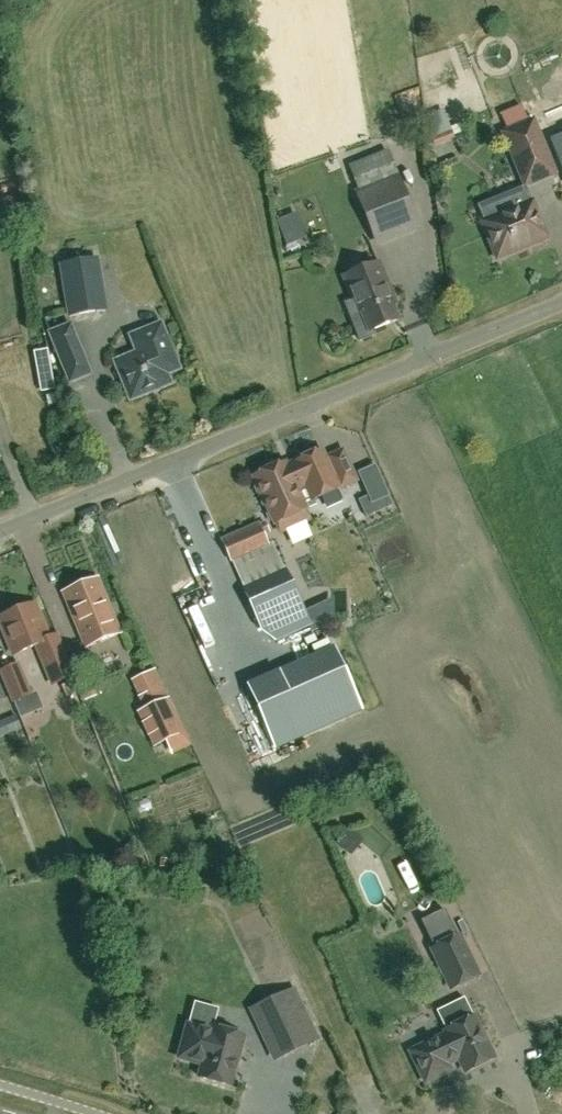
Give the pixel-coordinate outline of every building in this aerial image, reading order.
[(403,110),(429,104),(425,87),(400,93),(403,110)] [(529,124),(522,108),(501,116),(507,133),(529,124)] [(507,133),(505,134),(526,186),(556,174),(534,122),(529,124),(507,133)] [(456,137),(451,124),(432,132),(437,144),(456,137)] [(550,140),(561,168),(561,135),(550,140)] [(344,164),(355,192),(375,241),(416,225),(385,148),(344,164)] [(26,210),(22,196),(7,200),(11,214),(26,210)] [(534,202),(483,223),(498,259),(549,239),(534,202)] [(97,259),(60,265),(69,317),(106,310),(97,259)] [(361,310),(348,315),(359,341),(372,336),(371,331),(396,321),(390,307),(394,305),(378,264),(343,278),(352,300),(356,299),(361,310)] [(141,354),(119,363),(133,400),(172,384),(168,375),(181,370),(164,326),(135,337),(141,354)] [(54,335),(72,382),(92,374),(74,327),(54,335)] [(297,463),(298,464),(288,469),(286,463),(271,470),(268,468),(260,472),(259,475),(256,477),(277,524),(307,510),(299,491),(313,484),(318,495),(321,496),(338,488),(339,490),(358,482),(344,452),(326,460),(322,451),(297,463)] [(376,467),(360,474),(370,496),(360,501),(368,518),(394,506),(376,467)] [(313,522),(289,528),(294,547),(318,540),(313,522)] [(233,562),(270,545),(261,524),(223,541),(233,562)] [(305,613),(286,571),(245,589),(264,632),(305,613)] [(120,633),(98,578),(63,593),(85,647),(120,633)] [(37,646),(52,685),(72,677),(56,637),(50,639),(35,604),(0,619),(0,624),(13,656),(37,646)] [(321,648),(235,686),(262,746),(347,708),(321,648)] [(13,701),(26,695),(15,666),(1,672),(13,701)] [(140,712),(155,745),(166,740),(182,732),(167,700),(150,708),(146,710),(140,712)] [(22,720),(0,726),(0,743),(26,735),(22,720)] [(137,806),(142,817),(158,810),(153,799),(137,806)] [(433,950),(442,968),(452,989),(479,976),(460,936),(433,950)] [(276,1058),(321,1037),(299,988),(253,1009),(276,1058)] [(426,1083),(462,1065),(466,1073),(494,1059),(475,1017),(446,1031),(447,1034),(411,1052),(426,1083)] [(179,1058),(203,1064),(199,1077),(230,1086),(243,1037),(213,1028),(212,1032),(188,1026),(179,1058)]
